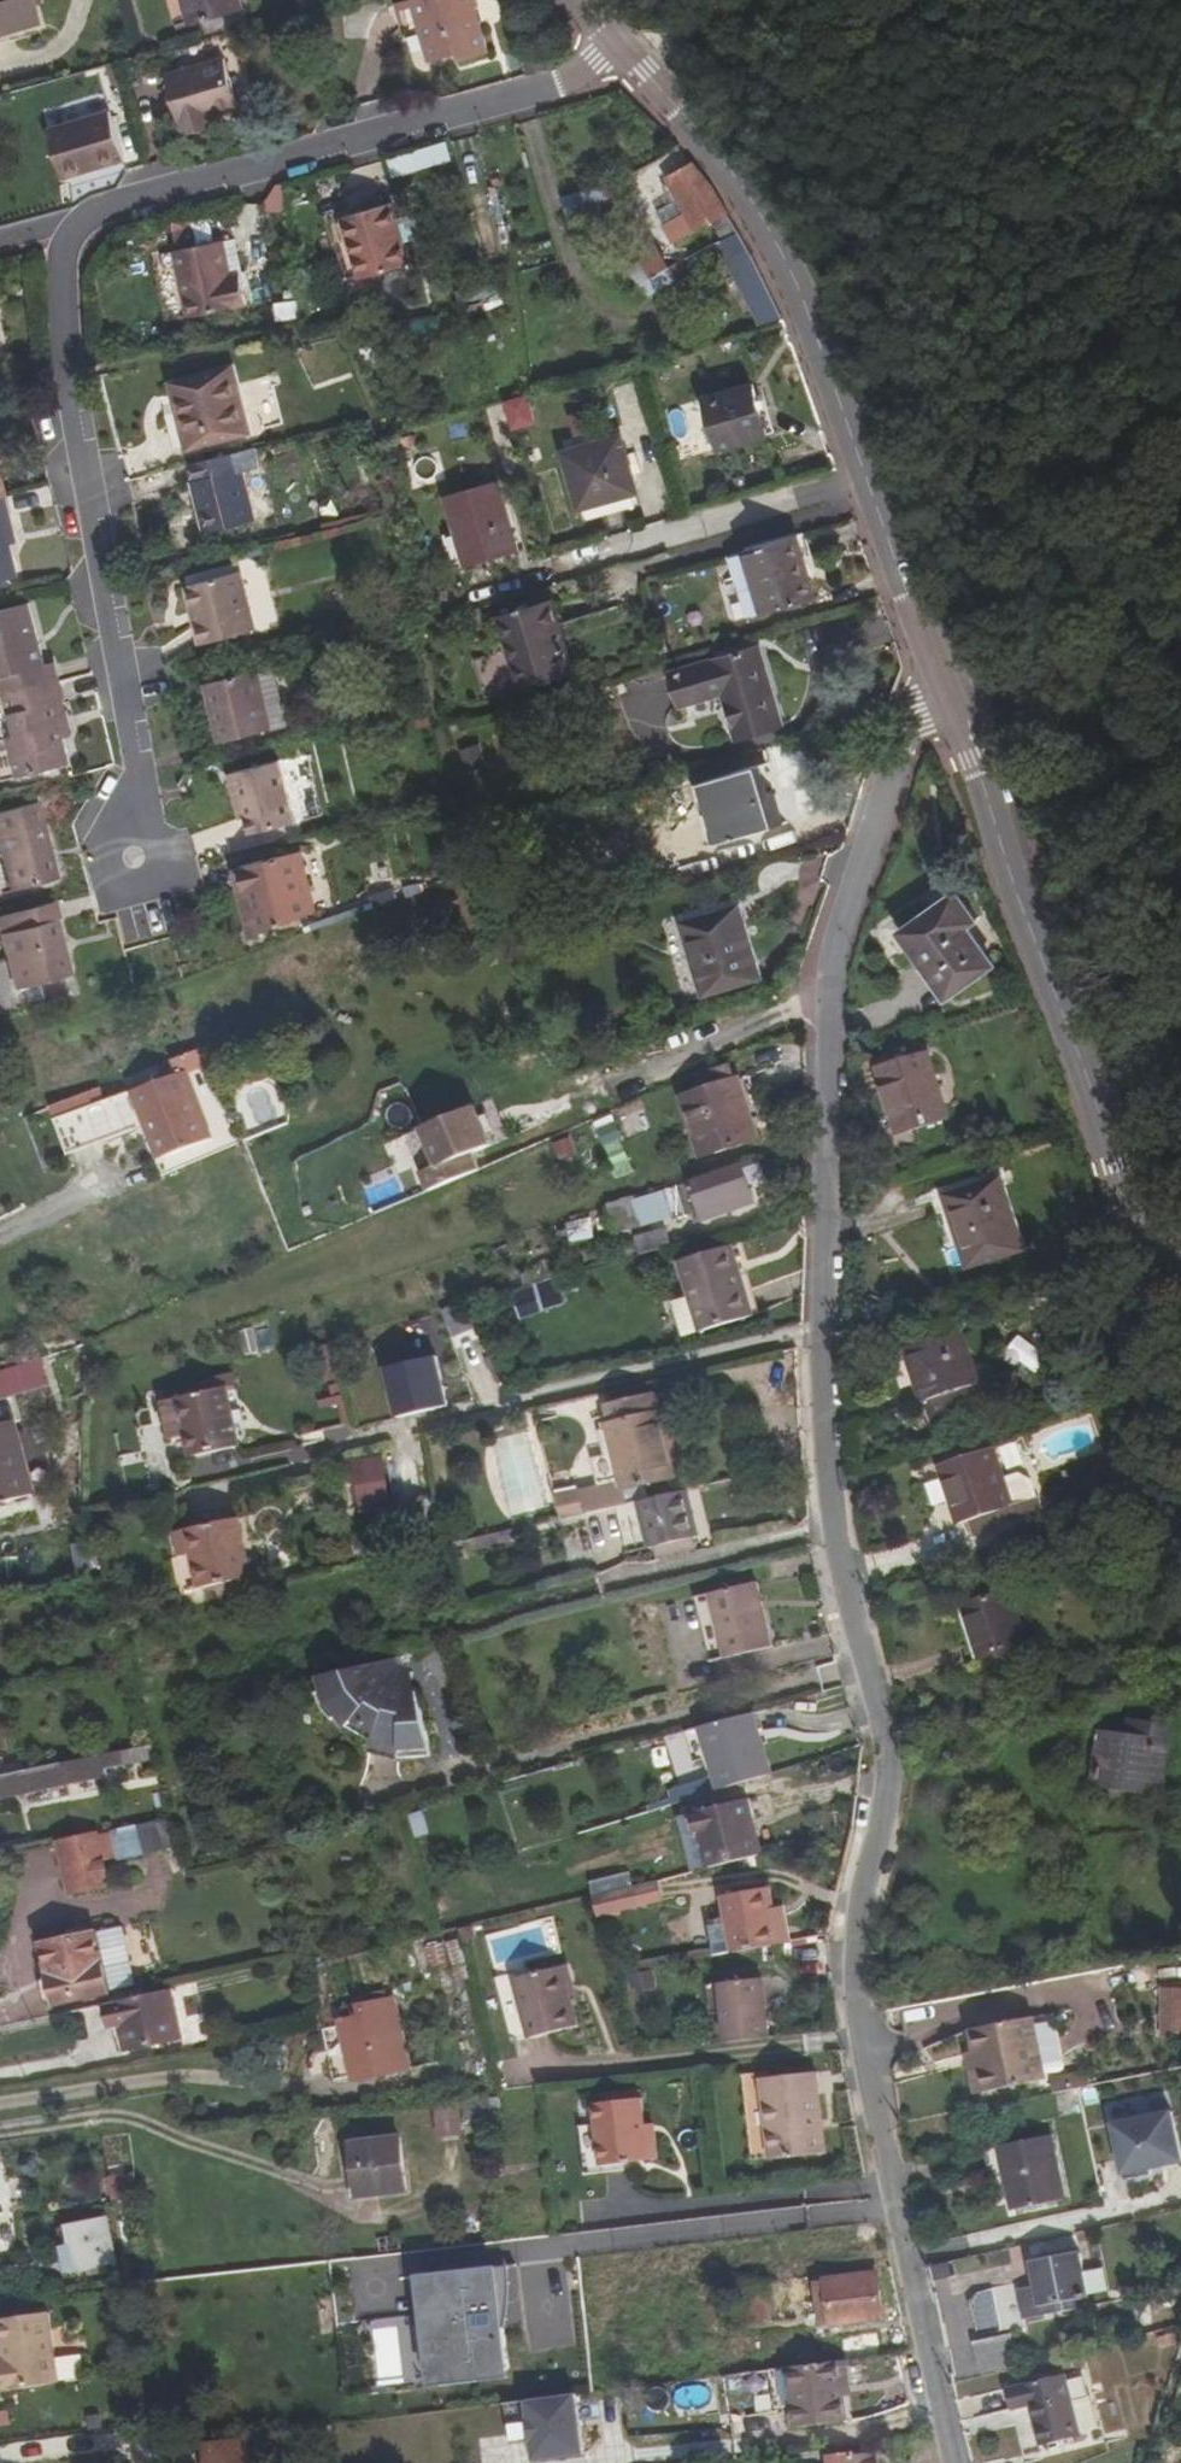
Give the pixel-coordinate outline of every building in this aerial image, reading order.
[(41,24),(34,0),(0,0),(0,35),(41,24)] [(192,23),(243,8),(240,0),(186,0),(192,23)] [(403,27),(421,22),(416,0),(397,5),(403,27)] [(416,0),(421,22),(432,61),(461,54),(463,59),(489,53),(481,23),(477,23),(474,9),(481,7),(479,0),(416,0)] [(185,133),(204,128),(201,117),(214,114),(238,106),(225,59),(168,75),(185,133)] [(110,111),(49,129),(64,178),(125,160),(110,111)] [(217,125),(214,114),(201,117),(204,128),(217,125)] [(388,155),(391,175),(452,164),(449,145),(388,155)] [(692,162),(668,177),(671,184),(687,212),(664,225),(674,242),(713,222),(729,213),(713,185),(692,162)] [(657,212),(664,225),(687,212),(671,184),(664,188),(673,202),(657,212)] [(566,211),(588,211),(588,193),(566,192),(566,211)] [(346,217),(352,240),(362,278),(409,264),(392,204),(346,217)] [(713,222),(724,241),(740,233),(729,213),(713,222)] [(740,233),(724,241),(737,264),(753,256),(740,233)] [(177,249),(191,316),(249,304),(244,283),(235,285),(233,274),(226,239),(177,249)] [(352,240),(335,244),(346,283),(362,278),(352,240)] [(737,264),(766,324),(783,318),(753,256),(737,264)] [(233,274),(235,285),(244,283),(243,273),(233,274)] [(232,369),(174,383),(189,447),(249,432),(232,369)] [(754,385),(707,398),(721,448),(768,435),(754,385)] [(594,409),(570,410),(571,430),(595,429),(594,409)] [(621,437),(565,453),(581,508),(637,493),(621,437)] [(242,473),(258,469),(253,449),(192,464),(196,482),(194,482),(207,533),(255,521),(242,473)] [(0,462),(0,498),(6,497),(9,496),(0,462)] [(498,482),(448,496),(469,566),(518,552),(498,482)] [(19,577),(11,544),(4,516),(10,514),(6,497),(0,498),(0,582),(19,577)] [(10,514),(4,516),(11,544),(17,542),(10,514)] [(797,535),(747,551),(753,572),(740,576),(753,617),(816,599),(797,535)] [(747,551),(728,556),(735,577),(740,576),(753,572),(747,551)] [(260,567),(247,569),(253,609),(266,607),(260,567)] [(188,585),(203,643),(255,630),(240,572),(188,585)] [(553,602),(490,620),(501,655),(477,662),(488,696),(575,670),(553,602)] [(47,665),(31,605),(0,613),(0,679),(2,678),(7,694),(60,681),(55,663),(47,665)] [(759,649),(674,673),(683,706),(725,694),(738,738),(782,725),(759,649)] [(208,683),(223,741),(270,729),(265,708),(278,704),(271,673),(258,676),(257,671),(208,683)] [(72,763),(66,737),(57,702),(65,700),(60,681),(7,694),(17,735),(0,740),(0,767),(4,780),(72,763)] [(74,735),(65,700),(57,702),(66,737),(74,735)] [(278,762),(234,773),(245,816),(249,833),(294,822),(278,762)] [(754,769),(702,784),(719,842),(777,826),(768,796),(762,797),(754,769)] [(245,816),(234,773),(228,775),(239,817),(245,816)] [(0,813),(0,844),(12,891),(58,879),(39,803),(0,813)] [(301,852),(240,867),(257,936),(316,912),(301,852)] [(929,911),(903,929),(949,995),(994,963),(968,926),(977,919),(959,895),(932,913),(929,911)] [(58,919),(62,918),(57,901),(0,916),(0,932),(1,934),(58,919)] [(741,906),(682,923),(704,997),(764,978),(741,906)] [(72,974),(58,919),(1,934),(15,990),(72,974)] [(931,1053),(878,1069),(897,1134),(950,1118),(931,1053)] [(700,1091),(737,1079),(733,1064),(702,1073),(694,1077),(700,1091)] [(147,1125),(154,1123),(168,1156),(212,1139),(185,1073),(142,1089),(97,1104),(94,1105),(107,1140),(147,1125)] [(700,1091),(682,1097),(702,1158),(760,1139),(740,1078),(737,1079),(700,1091)] [(493,1145),(477,1106),(425,1128),(441,1166),(493,1145)] [(620,1178),(637,1171),(612,1114),(595,1121),(620,1178)] [(168,1156),(154,1123),(147,1125),(161,1158),(168,1156)] [(743,1166),(663,1193),(671,1220),(702,1210),(705,1221),(755,1203),(743,1166)] [(1001,1177),(943,1196),(968,1268),(1025,1250),(1001,1177)] [(590,1215),(565,1222),(571,1243),(596,1236),(590,1215)] [(641,1254),(672,1245),(668,1230),(637,1239),(641,1254)] [(734,1245),(680,1263),(692,1302),(676,1308),(686,1336),(749,1317),(735,1276),(744,1274),(734,1245)] [(558,1277),(534,1284),(534,1286),(539,1298),(518,1305),(523,1318),(567,1303),(558,1277)] [(518,1305),(539,1298),(534,1286),(514,1293),(518,1305)] [(442,1309),(454,1338),(471,1331),(460,1302),(442,1309)] [(905,1349),(962,1330),(960,1322),(902,1342),(905,1349)] [(986,1412),(977,1386),(980,1385),(962,1330),(905,1349),(923,1403),(926,1402),(934,1428),(986,1412)] [(49,1386),(41,1358),(0,1369),(0,1400),(49,1386)] [(389,1370),(402,1419),(447,1408),(435,1358),(389,1370)] [(241,1446),(227,1388),(164,1403),(176,1460),(241,1446)] [(633,1490),(641,1488),(676,1480),(660,1410),(658,1410),(655,1393),(605,1405),(609,1422),(608,1422),(609,1430),(602,1431),(608,1456),(593,1459),(599,1487),(582,1491),(587,1515),(636,1503),(633,1490)] [(34,1494),(14,1421),(0,1425),(0,1502),(34,1494)] [(509,1515),(545,1507),(530,1431),(493,1439),(509,1515)] [(994,1448),(939,1466),(958,1525),(970,1521),(997,1512),(1002,1529),(1044,1516),(1038,1498),(1013,1505),(1004,1478),(994,1448)] [(364,1462),(371,1508),(389,1506),(381,1459),(364,1462)] [(1038,1498),(1032,1480),(1019,1473),(1004,1478),(1013,1505),(1038,1498)] [(644,1501),(641,1488),(633,1490),(636,1503),(639,1502),(644,1501)] [(688,1490),(684,1492),(695,1538),(700,1537),(688,1490)] [(639,1502),(650,1549),(655,1548),(657,1558),(697,1549),(695,1538),(684,1492),(644,1501),(639,1502)] [(429,1530),(424,1495),(402,1500),(408,1533),(429,1530)] [(970,1521),(976,1538),(1002,1529),(997,1512),(970,1521)] [(188,1529),(201,1589),(216,1586),(243,1579),(251,1578),(238,1519),(188,1529)] [(72,1546),(77,1572),(94,1571),(87,1543),(72,1546)] [(243,1579),(216,1586),(219,1596),(246,1590),(243,1579)] [(764,1609),(758,1583),(753,1584),(759,1610),(764,1609)] [(759,1610),(753,1584),(710,1594),(725,1659),(726,1660),(773,1649),(764,1609),(759,1610)] [(710,1594),(709,1593),(695,1596),(711,1662),(725,1659),(710,1594)] [(1010,1593),(963,1607),(979,1660),(1026,1645),(1010,1593)] [(417,1692),(412,1667),(407,1667),(402,1664),(399,1662),(398,1658),(377,1663),(381,1674),(378,1676),(385,1684),(395,1690),(405,1692),(417,1692)] [(432,1757),(417,1692),(405,1692),(395,1690),(385,1684),(378,1676),(381,1674),(377,1663),(320,1676),(322,1686),(323,1690),(324,1691),(317,1694),(323,1709),(334,1721),(339,1716),(346,1710),(356,1719),(348,1727),(371,1743),(369,1746),(398,1753),(397,1759),(398,1760),(432,1757)] [(348,1727),(356,1719),(346,1710),(339,1716),(348,1727)] [(719,1791),(767,1777),(755,1736),(760,1735),(754,1714),(700,1728),(705,1746),(692,1752),(696,1763),(709,1757),(714,1776),(719,1791)] [(1169,1728),(1130,1722),(1128,1740),(1104,1737),(1098,1781),(1153,1789),(1155,1772),(1163,1773),(1169,1728)] [(686,1732),(692,1752),(705,1746),(700,1728),(686,1732)] [(755,1736),(767,1777),(772,1775),(760,1735),(755,1736)] [(155,1760),(152,1746),(120,1753),(123,1766),(155,1760)] [(67,1785),(107,1777),(105,1769),(123,1766),(120,1753),(0,1778),(0,1800),(67,1785)] [(1153,1789),(1160,1790),(1163,1773),(1155,1772),(1153,1789)] [(719,1791),(714,1776),(674,1792),(679,1804),(719,1791)] [(762,1856),(748,1799),(691,1813),(697,1838),(701,1837),(709,1869),(762,1856)] [(59,1843),(70,1895),(110,1886),(98,1834),(59,1843)] [(686,1841),(694,1873),(709,1869),(701,1837),(697,1838),(686,1841)] [(594,1897),(599,1917),(640,1907),(636,1887),(594,1897)] [(726,1918),(733,1954),(791,1944),(786,1914),(776,1916),(774,1909),(770,1887),(722,1896),(726,1918)] [(786,1914),(784,1907),(774,1909),(776,1916),(786,1914)] [(715,1957),(733,1954),(726,1918),(708,1921),(715,1957)] [(109,1992),(134,1987),(122,1928),(97,1933),(109,1992)] [(96,1932),(42,1944),(55,2006),(109,1994),(109,1992),(97,1933),(96,1932)] [(470,1979),(460,1941),(446,1943),(456,1982),(470,1979)] [(451,1975),(444,1944),(427,1948),(434,1979),(451,1975)] [(1163,1962),(1162,1989),(1180,1989),(1180,1958),(1163,1962)] [(579,2026),(571,1997),(576,1996),(568,1965),(518,1979),(514,1980),(530,2039),(579,2026)] [(496,1978),(513,2044),(530,2039),(514,1980),(518,1979),(517,1973),(496,1978)] [(770,2039),(763,1978),(719,1983),(726,2044),(770,2039)] [(1162,2037),(1180,2037),(1180,1989),(1162,1989),(1162,2037)] [(107,2005),(112,2030),(121,2028),(126,2051),(183,2039),(172,1990),(107,2005)] [(395,2071),(410,2068),(394,2000),(380,2003),(395,2071)] [(340,2021),(353,2081),(395,2071),(380,2003),(379,2002),(358,2007),(360,2017),(340,2021)] [(1041,2082),(1025,2018),(968,2033),(974,2056),(968,2058),(979,2098),(1041,2082)] [(963,2034),(968,2058),(974,2056),(968,2033),(963,2034)] [(979,2098),(968,2058),(963,2059),(973,2099),(979,2098)] [(771,2159),(771,2161),(821,2155),(817,2122),(822,2121),(819,2096),(814,2097),(811,2073),(762,2079),(771,2159)] [(744,2081),(753,2161),(771,2159),(762,2079),(744,2081)] [(465,2101),(466,2120),(501,2117),(499,2098),(465,2101)] [(645,2126),(642,2099),(595,2104),(597,2124),(602,2167),(659,2161),(654,2125),(645,2126)] [(435,2106),(438,2138),(462,2134),(459,2103),(435,2106)] [(1112,2123),(1123,2174),(1180,2162),(1180,2147),(1173,2110),(1112,2123)] [(826,2155),(822,2121),(817,2122),(821,2155),(826,2155)] [(602,2167),(597,2124),(579,2126),(585,2175),(603,2173),(602,2167)] [(999,2146),(1013,2212),(1065,2201),(1051,2135),(999,2146)] [(352,2144),(359,2198),(406,2191),(399,2138),(352,2144)] [(135,2174),(109,2178),(113,2201),(138,2197),(135,2174)] [(116,2263),(107,2219),(69,2227),(73,2244),(62,2247),(68,2273),(116,2263)] [(1020,2291),(1026,2320),(1091,2308),(1080,2252),(1032,2262),(1037,2288),(1020,2291)] [(509,2265),(494,2267),(502,2328),(506,2327),(509,2306),(510,2291),(510,2277),(509,2265)] [(474,2372),(506,2368),(502,2328),(494,2267),(424,2276),(436,2377),(474,2372)] [(813,2282),(819,2327),(883,2320),(877,2275),(813,2282)] [(436,2377),(424,2276),(415,2277),(429,2387),(476,2382),(474,2372),(436,2377)] [(772,2324),(769,2284),(734,2288),(737,2326),(772,2324)] [(1017,2296),(970,2303),(975,2330),(1021,2322),(1017,2296)] [(0,2319),(0,2343),(3,2362),(0,2362),(0,2384),(1,2391),(56,2383),(46,2312),(0,2319)] [(1010,2335),(975,2343),(982,2375),(1017,2367),(1010,2335)] [(840,2363),(844,2398),(851,2397),(846,2362),(840,2363)] [(771,2371),(776,2407),(793,2406),(796,2428),(847,2422),(844,2398),(840,2363),(771,2371)] [(1081,2437),(1065,2375),(1007,2390),(1012,2411),(1031,2407),(1041,2447),(1081,2437)] [(582,2455),(575,2396),(504,2404),(509,2445),(526,2443),(532,2442),(534,2460),(582,2455)] [(917,2437),(909,2438),(915,2462),(923,2462),(917,2437)] [(206,2447),(208,2462),(251,2462),(249,2442),(206,2447)] [(532,2442),(526,2443),(528,2461),(534,2460),(532,2442)] [(877,2455),(854,2458),(854,2455),(830,2458),(830,2462),(878,2462),(877,2455)]
